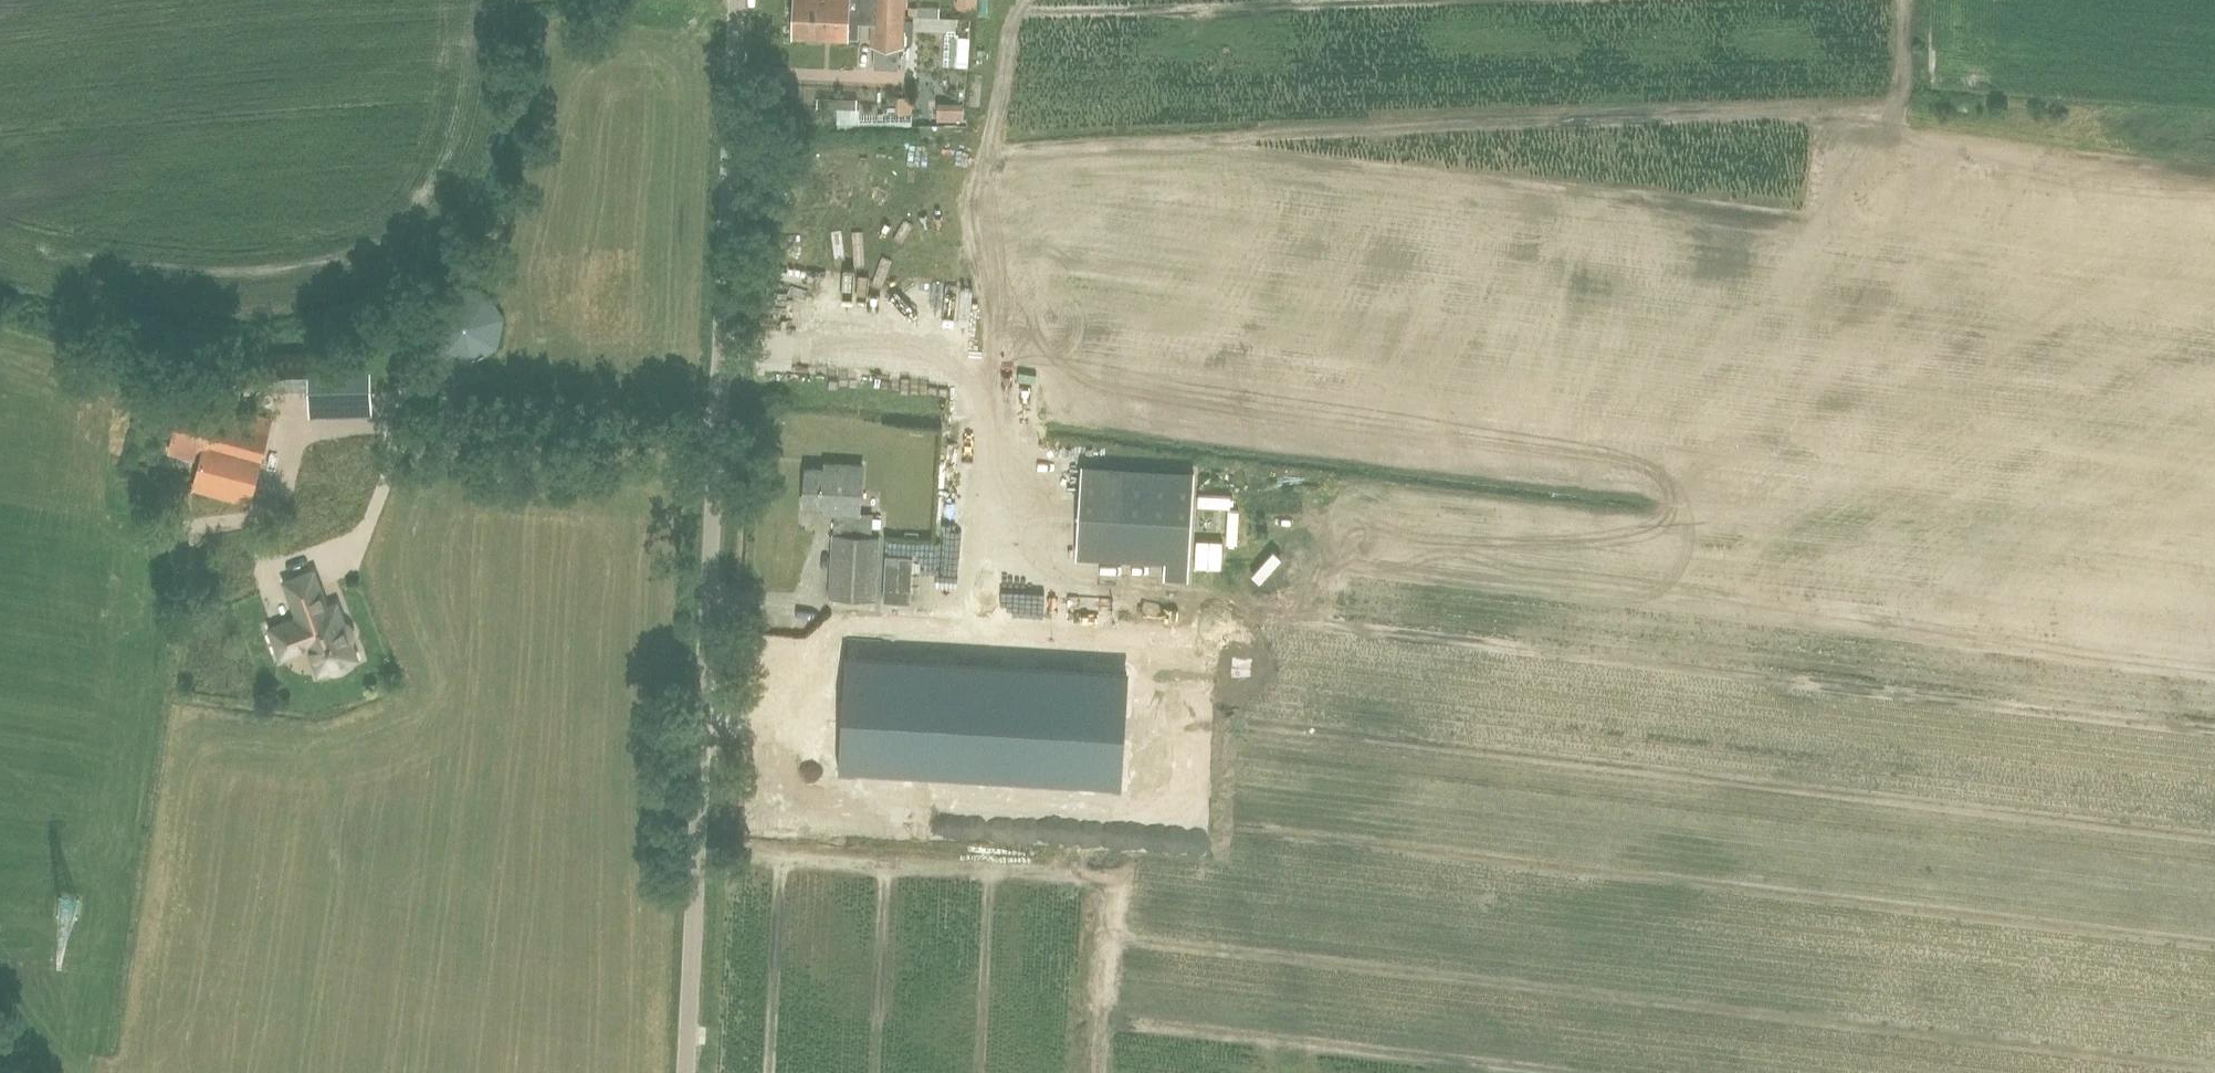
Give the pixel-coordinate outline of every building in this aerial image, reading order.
[(794,5),(793,36),(847,38),(858,39),(859,23),(874,24),(873,45),(901,46),(902,14),(903,0),(794,0),(794,5)] [(903,98),(903,115),(918,114),(917,97),(903,98)] [(880,124),(901,120),(899,111),(879,114),(880,124)] [(500,330),(500,327),(500,324),(500,321),(499,318),(498,315),(497,312),(496,309),(494,306),(492,304),(490,302),(488,300),(485,298),(483,296),(480,295),(477,293),(474,293),(471,292),(468,291),(465,291),(462,291),(459,292),(456,293),(453,293),(450,295),(447,296),(445,298),(442,300),(440,302),(438,304),(436,306),(434,309),(433,312),(432,315),(431,318),(430,321),(430,324),(429,327),(430,330),(430,333),(431,336),(432,339),(433,342),(434,344),(436,347),(438,350),(440,352),(442,354),(445,356),(447,357),(450,359),(453,360),(456,361),(459,362),(462,362),(465,362),(468,362),(471,362),(474,361),(477,360),(480,359),(483,357),(485,356),(488,354),(490,352),(492,350),(494,347),(496,344),(497,342),(498,339),(499,336),(500,333),(500,330)] [(373,363),(309,365),(310,353),(271,355),(269,391),(307,390),(308,415),(374,413),(373,363)] [(249,504),(271,418),(184,396),(169,452),(201,461),(193,490),(249,504)] [(875,600),(879,537),(870,537),(872,514),(859,513),(862,466),(823,464),(823,469),(806,468),(803,505),(823,507),(823,513),(834,513),(829,596),(875,600)] [(1194,472),(1082,466),(1077,556),(1165,561),(1164,578),(1188,579),(1194,472)] [(890,602),(918,602),(918,557),(891,556),(890,602)] [(345,666),(349,661),(356,658),(336,604),(326,608),(313,572),(285,582),(297,614),(267,627),(280,660),(310,649),(319,672),(326,669),(332,671),(337,670),(341,669),(345,666)] [(850,769),(857,770),(1120,785),(1127,674),(877,659),(876,680),(856,679),(850,769)]
